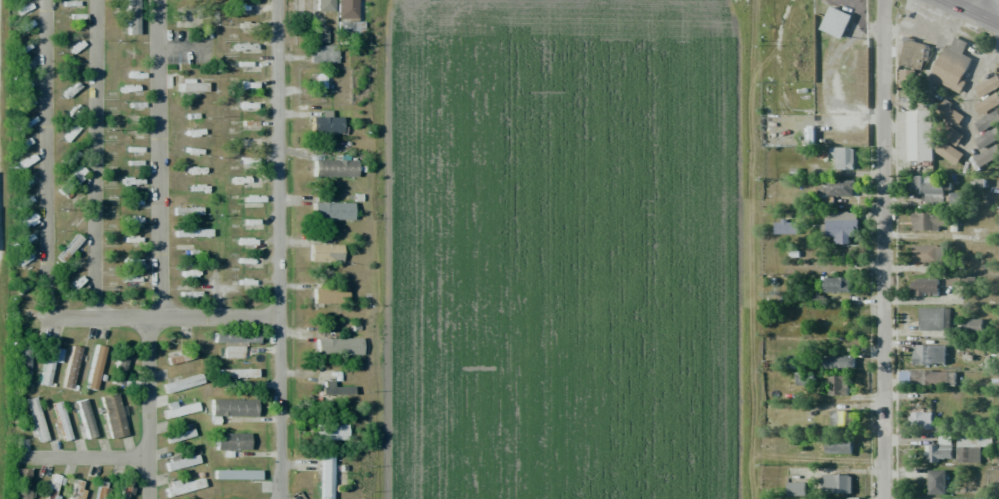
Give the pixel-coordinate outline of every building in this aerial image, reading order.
[(138,35),(138,0),(125,0),(126,24),(127,24),(127,35),(138,35)] [(316,11),(333,11),(333,0),(316,0),(316,11)] [(357,0),(337,0),(337,18),(356,19),(357,0)] [(842,38),(852,15),(831,6),(821,29),(842,38)] [(329,39),(329,23),(315,23),(315,39),(329,39)] [(929,77),(960,92),(966,80),(962,78),(972,58),(963,53),(968,43),(955,37),(951,46),(945,44),(929,77)] [(927,44),(905,39),(899,65),(921,70),(927,44)] [(310,63),(337,64),(338,46),(310,46),(310,63)] [(915,70),(901,69),(900,97),(914,97),(915,70)] [(998,87),(998,78),(997,75),(975,88),(981,98),(998,87)] [(178,81),(179,92),(207,92),(207,82),(192,83),(192,80),(178,81)] [(974,103),(979,114),(998,106),(998,93),(974,103)] [(953,104),(944,99),(936,114),(958,127),(964,115),(950,108),(953,104)] [(980,150),(998,140),(998,133),(994,124),(998,122),(998,112),(998,109),(975,121),(981,134),(974,138),(980,150)] [(311,118),(311,134),(346,133),(345,117),(330,117),(330,110),(321,111),(321,117),(311,118)] [(915,160),(913,112),(935,112),(936,160),(915,160)] [(964,133),(948,126),(942,138),(958,145),(964,133)] [(934,151),(956,165),(964,153),(941,139),(934,151)] [(978,166),(998,157),(998,146),(998,145),(974,155),(978,166)] [(837,169),(855,169),(854,147),(829,147),(829,155),(837,155),(837,169)] [(20,168),(36,160),(33,154),(17,163),(20,168)] [(313,160),(313,176),(355,177),(355,160),(313,160)] [(86,172),(79,166),(68,178),(75,184),(86,172)] [(912,176),(912,191),(925,192),(925,205),(943,205),(944,177),(912,176)] [(854,180),(828,179),(828,187),(817,186),(817,195),(854,196),(854,180)] [(312,219),(351,220),(352,203),(312,202),(312,219)] [(912,230),(940,229),(940,211),(912,212),(912,230)] [(834,244),(857,244),(857,213),(825,212),(825,223),(821,223),(821,236),(834,236),(834,244)] [(774,234),(796,234),(796,220),(774,220),(774,234)] [(82,239),(76,234),(58,258),(64,262),(82,239)] [(341,262),(341,244),(309,245),(309,262),(341,262)] [(913,262),(944,262),(944,245),(912,245),(913,262)] [(825,292),(850,292),(850,277),(824,277),(825,292)] [(939,279),(911,278),(911,295),(939,295),(939,279)] [(313,289),(313,304),(347,303),(346,288),(313,289)] [(983,319),(963,318),(962,334),(983,334),(983,319)] [(213,342),(258,344),(258,333),(213,332),(213,342)] [(316,356),(360,355),(360,338),(315,339),(316,356)] [(58,343),(49,340),(39,384),(48,386),(58,343)] [(94,390),(106,347),(97,345),(85,388),(94,390)] [(945,365),(945,345),(915,345),(914,364),(945,365)] [(71,390),(81,348),(71,346),(62,387),(71,390)] [(242,346),(224,347),(224,359),(242,358),(242,346)] [(29,386),(30,347),(20,347),(20,386),(29,386)] [(126,355),(117,354),(113,382),(123,383),(126,355)] [(167,358),(169,365),(181,362),(179,355),(167,358)] [(856,368),(855,355),(824,356),(824,369),(856,368)] [(256,369),(214,370),(215,378),(256,378),(256,369)] [(900,370),(900,383),(949,385),(949,372),(900,370)] [(162,385),(165,394),(203,382),(200,373),(162,385)] [(828,374),(829,395),(847,395),(846,373),(828,374)] [(332,387),(332,381),(321,382),(321,395),(352,394),(351,386),(332,387)] [(99,397),(109,439),(126,435),(116,393),(99,397)] [(47,440),(36,397),(28,399),(39,442),(47,440)] [(86,439),(95,437),(85,399),(76,401),(86,439)] [(210,416),(254,417),(255,400),(211,399),(210,416)] [(71,439),(60,401),(53,403),(63,441),(71,439)] [(162,407),(163,417),(198,412),(197,403),(176,406),(176,405),(162,407)] [(831,428),(851,428),(851,411),(830,411),(831,428)] [(932,412),(910,412),(910,428),(932,427),(932,412)] [(315,440),(346,440),(346,424),(315,424),(315,440)] [(168,443),(195,436),(193,429),(183,431),(182,427),(165,432),(168,443)] [(216,450),(248,451),(249,434),(216,433),(216,450)] [(981,463),(980,446),(992,446),(992,434),(956,435),(957,463),(981,463)] [(928,462),(938,462),(938,458),(952,458),(952,435),(939,435),(939,444),(929,444),(928,462)] [(852,453),(852,440),(826,440),(826,453),(852,453)] [(164,461),(167,472),(199,463),(197,455),(178,460),(177,457),(164,461)] [(321,456),(320,498),(331,498),(332,457),(321,456)] [(29,469),(12,469),(13,498),(30,498),(29,469)] [(260,471),(214,470),(214,479),(260,480),(260,471)] [(928,495),(946,495),(946,470),(929,470),(928,495)] [(51,474),(45,498),(53,498),(59,476),(51,474)] [(822,475),(823,493),(851,493),(851,474),(822,475)] [(164,487),(167,497),(205,487),(202,477),(164,487)] [(83,497),(86,482),(73,479),(69,498),(77,498),(78,496),(83,497)] [(107,483),(99,481),(95,498),(104,498),(107,483)] [(127,494),(128,494),(131,483),(123,481),(119,498),(126,498),(127,494)] [(787,495),(805,495),(805,482),(787,482),(787,495)]
